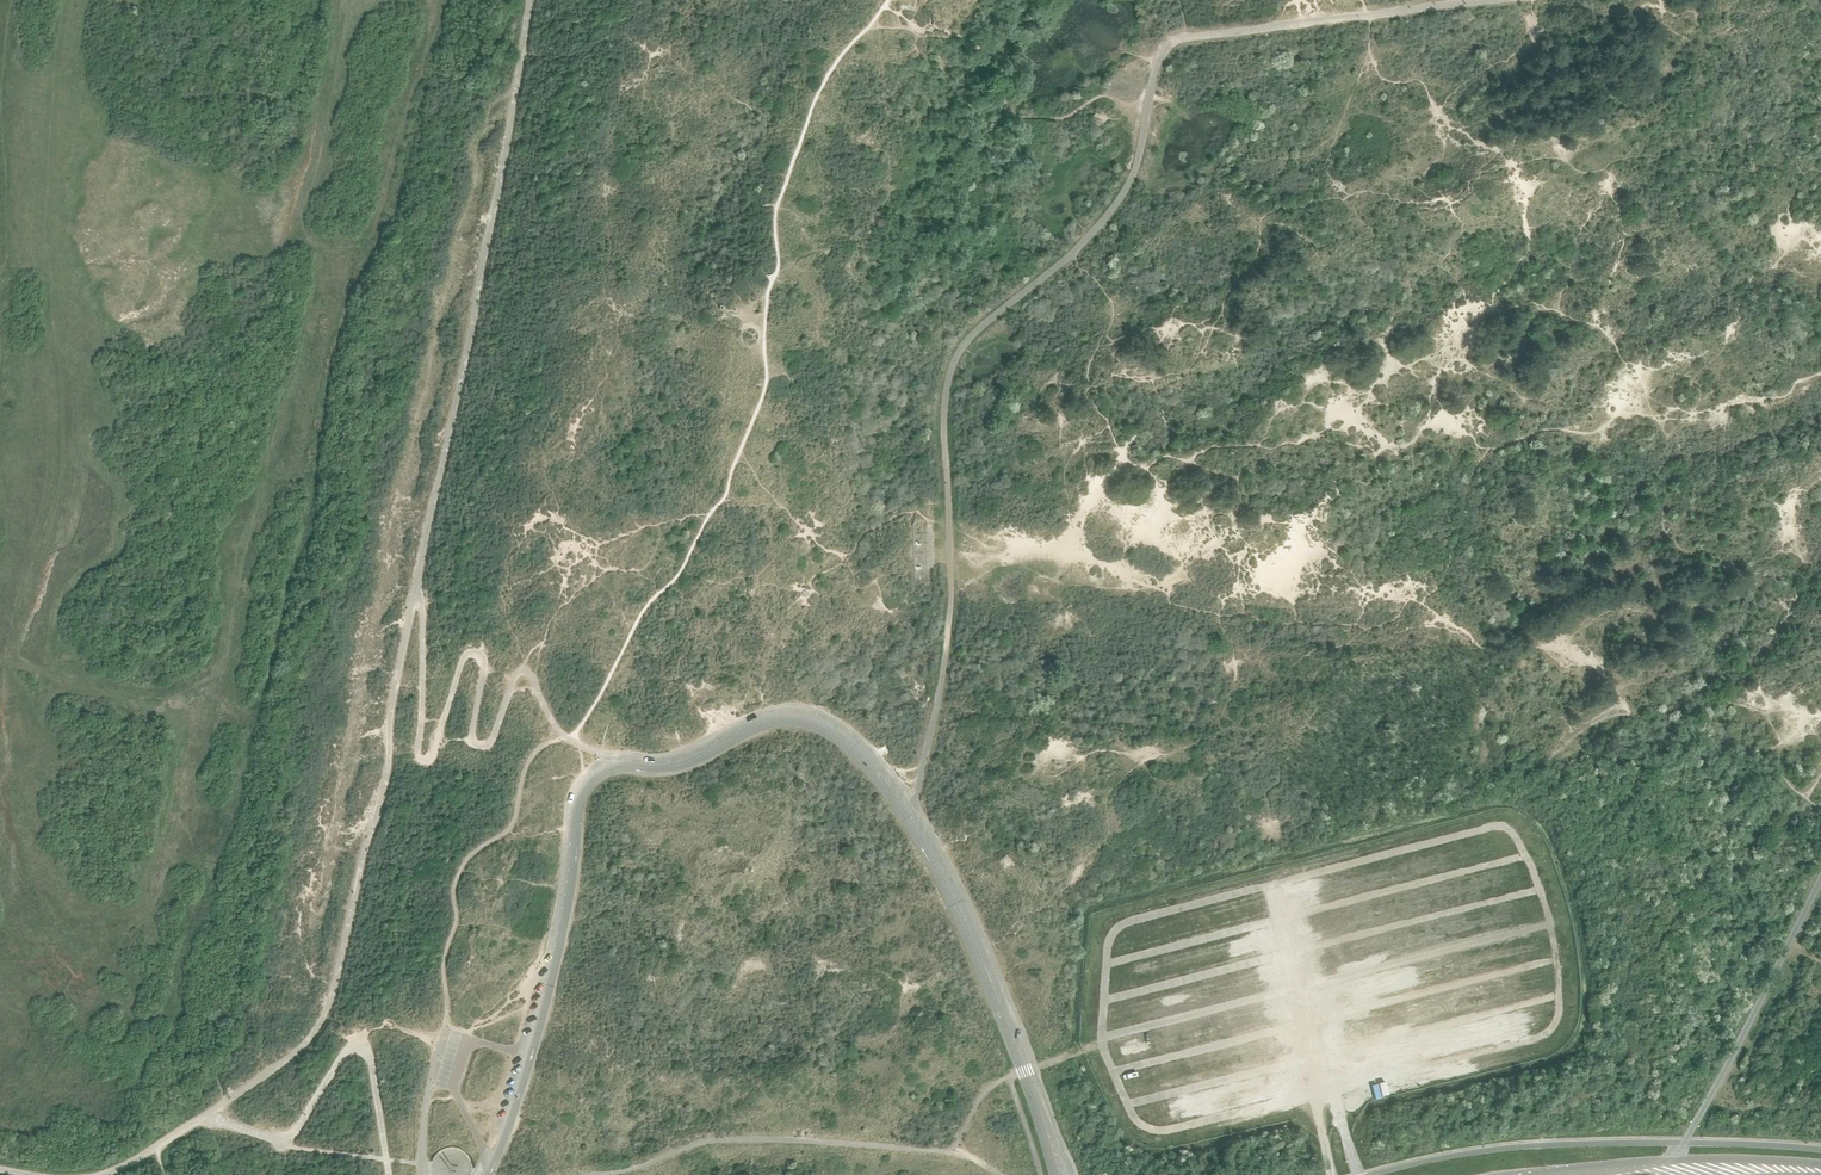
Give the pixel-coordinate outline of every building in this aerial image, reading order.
[(876,3),(886,5),(906,8),(915,10),(917,0),(877,0),(876,3)] [(933,14),(937,13),(931,0),(927,0),(933,14)] [(942,28),(937,13),(933,14),(938,30),(942,28)] [(818,146),(820,146),(821,146),(823,145),(824,144),(825,143),(826,142),(827,141),(827,139),(827,138),(827,136),(827,135),(825,133),(824,132),(823,131),(821,130),(818,130),(816,130),(815,131),(814,132),(813,133),(812,134),(811,136),(811,139),(812,141),(812,142),(813,143),(814,144),(815,145),(816,145),(818,146)] [(842,258),(844,258),(847,257),(849,256),(850,254),(850,251),(850,250),(849,247),(847,246),(845,245),(844,245),(841,245),(839,246),(838,247),(837,249),(837,252),(837,254),(838,256),(840,257),(842,258)] [(773,274),(775,273),(776,271),(777,269),(777,266),(776,264),(774,262),(772,261),(770,261),(768,261),(766,262),(764,264),(764,266),(763,268),(764,270),(765,272),(766,273),(769,274),(771,275),(773,274)] [(757,338),(757,335),(756,333),(754,332),(752,331),(750,331),(748,331),(746,333),(745,334),(744,336),(744,338),(745,341),(746,342),(747,343),(749,344),(752,344),(754,343),(756,342),(757,340),(757,338)] [(810,381),(808,379),(806,378),(804,378),(802,378),(800,379),(799,381),(798,383),(798,385),(798,387),(799,389),(801,391),(802,391),(804,391),(807,391),(809,390),(810,388),(811,386),(811,383),(810,381)] [(1375,1098),(1382,1097),(1378,1082),(1372,1084),(1375,1098)]
